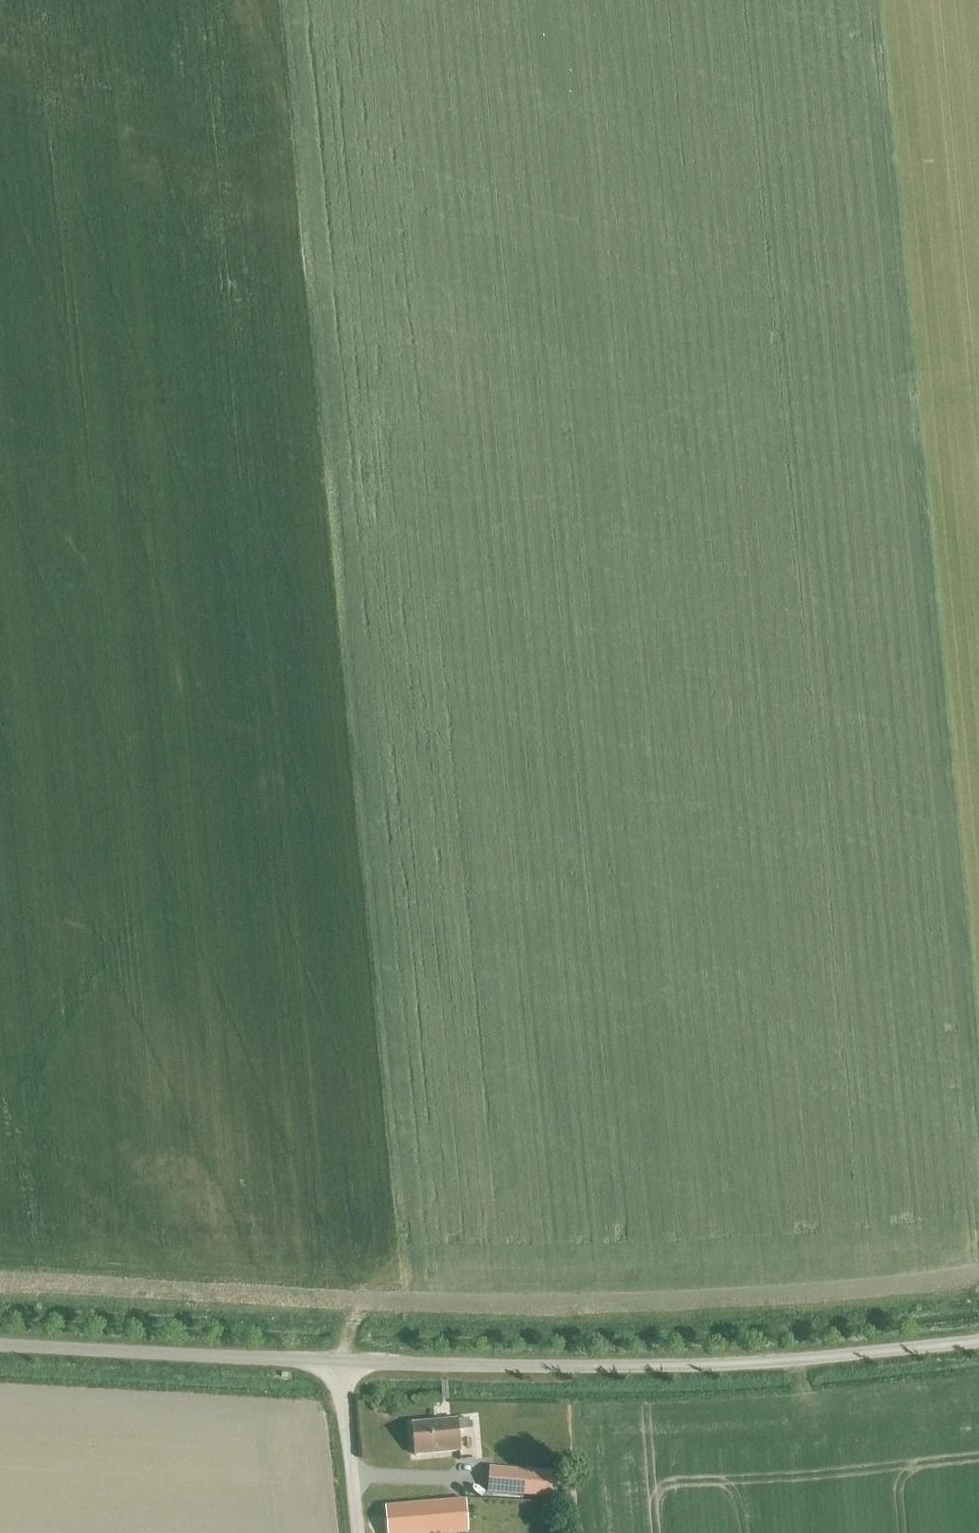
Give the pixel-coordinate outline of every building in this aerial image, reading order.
[(459,1431),(471,1430),(470,1419),(459,1420),(414,1423),(416,1454),(461,1451),(459,1431)] [(490,1468),(488,1492),(549,1497),(551,1473),(490,1468)] [(467,1532),(464,1502),(387,1510),(389,1532),(464,1532),(467,1532)]
